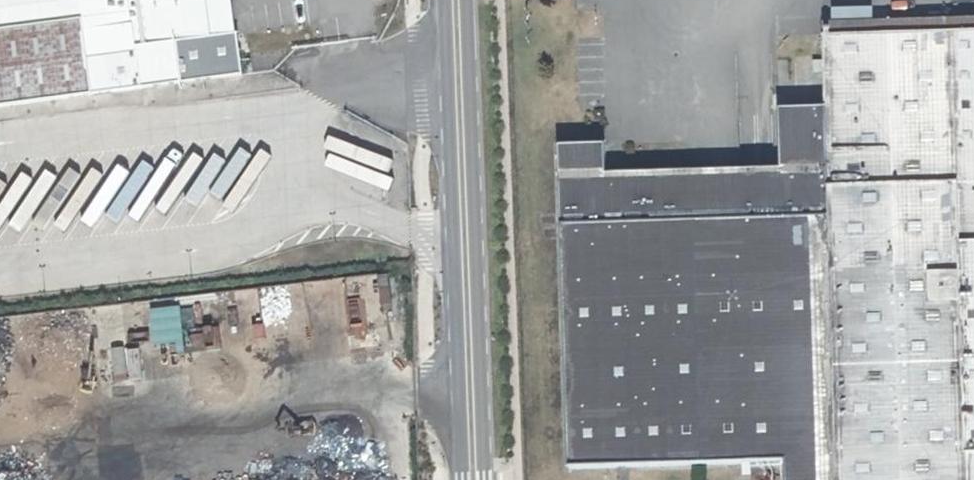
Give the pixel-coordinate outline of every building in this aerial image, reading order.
[(78,13),(88,91),(175,80),(170,39),(231,31),(227,0),(0,0),(0,23),(78,13)] [(86,91),(76,16),(0,25),(0,102),(86,91)] [(550,144),(558,471),(773,466),(773,479),(973,479),(973,25),(825,29),(827,108),(828,170),(785,171),(683,173),(602,175),(601,142),(550,144)] [(231,31),(170,39),(175,80),(236,72),(231,31)] [(828,170),(827,108),(784,109),(785,171),(828,170)] [(148,309),(151,345),(181,343),(178,307),(148,309)]
